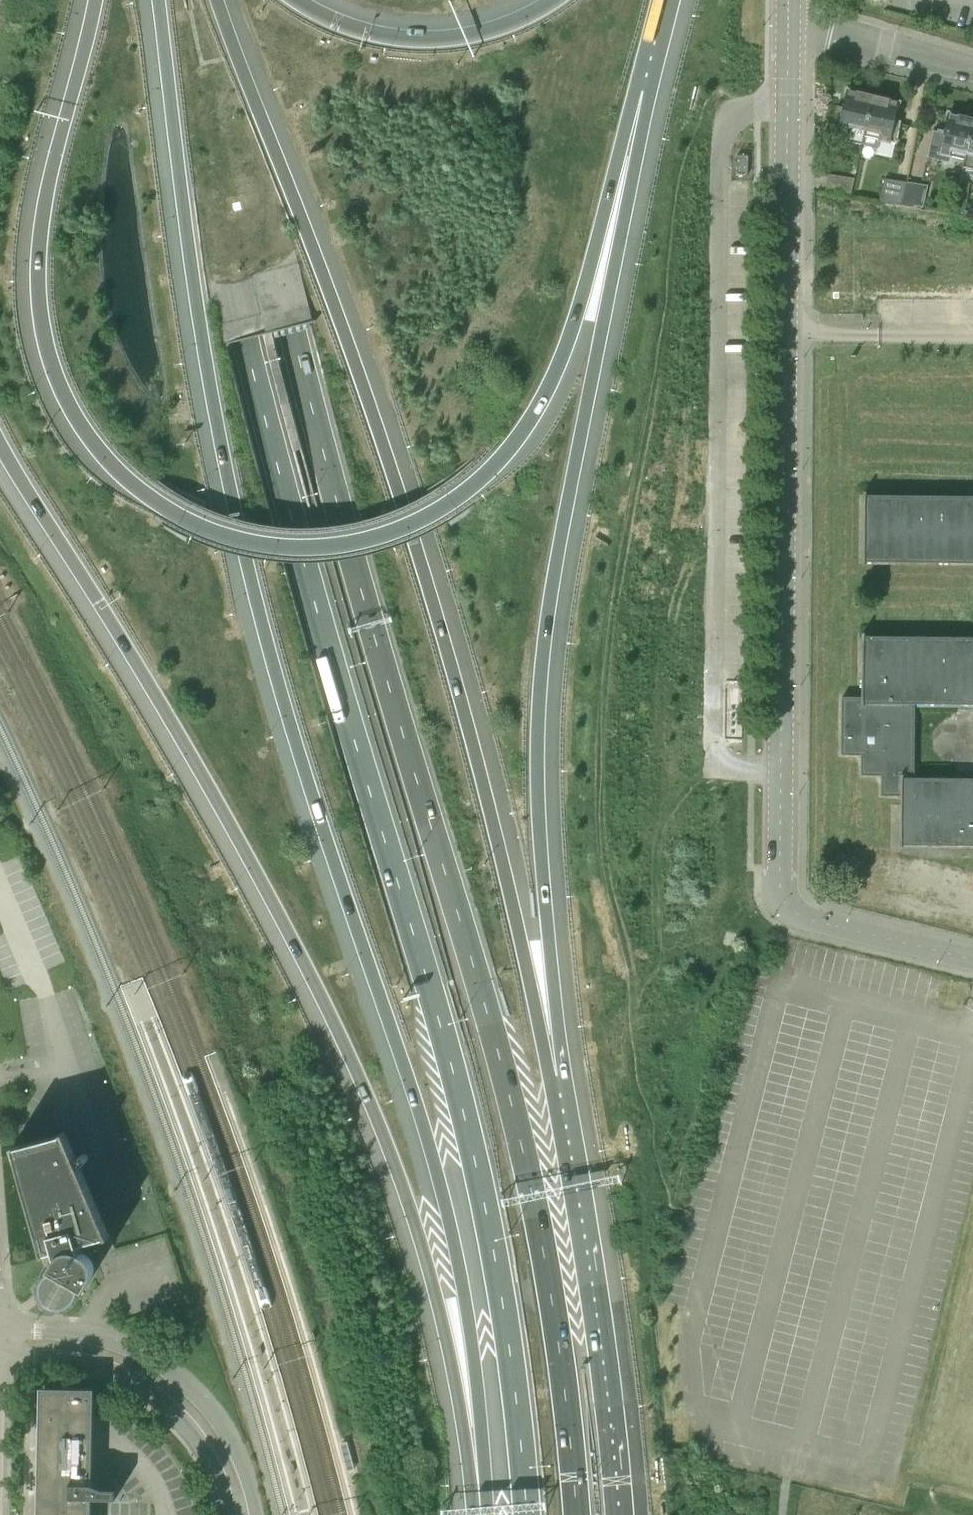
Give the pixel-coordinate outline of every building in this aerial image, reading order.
[(837,138),(863,144),(874,96),(848,90),(843,109),(837,108),(834,121),(840,122),(837,138)] [(863,144),(879,148),(881,141),(892,144),(893,142),(897,143),(901,123),(896,122),(900,101),(874,96),(863,144)] [(965,159),(972,128),(972,119),(949,113),(945,133),(935,131),(929,157),(950,162),(951,156),(965,159)] [(963,167),(972,169),(972,128),(965,159),(963,167)] [(731,179),(754,180),(754,145),(732,144),(731,179)] [(825,194),(851,197),(855,177),(829,174),(825,194)] [(906,182),(885,178),(880,202),(902,205),(906,182)] [(929,185),(906,182),(902,205),(925,209),(929,185)] [(867,495),(867,492),(864,492),(864,565),(866,565),(866,562),(972,563),(972,496),(867,495)] [(866,636),(866,632),(863,632),(862,697),(843,697),(842,698),(842,754),(862,755),(862,775),(882,775),(882,794),(901,795),(901,844),(972,844),(972,778),(915,777),(916,704),(972,704),(972,637),(866,636)] [(83,1253),(82,1253),(79,1244),(106,1237),(107,1238),(110,1237),(65,1131),(13,1146),(44,1256),(47,1255),(47,1253),(55,1251),(57,1257),(50,1269),(58,1273),(56,1277),(49,1279),(45,1283),(43,1290),(36,1291),(41,1305),(47,1300),(51,1303),(56,1305),(61,1305),(66,1303),(70,1300),(73,1295),(73,1290),(71,1286),(73,1282),(86,1289),(92,1278),(93,1276),(93,1275),(94,1272),(94,1270),(94,1268),(94,1267),(93,1264),(92,1261),(90,1259),(88,1256),(86,1255),(83,1253)] [(92,1499),(116,1500),(116,1489),(93,1488),(94,1388),(41,1388),(38,1514),(92,1514),(92,1499)]
